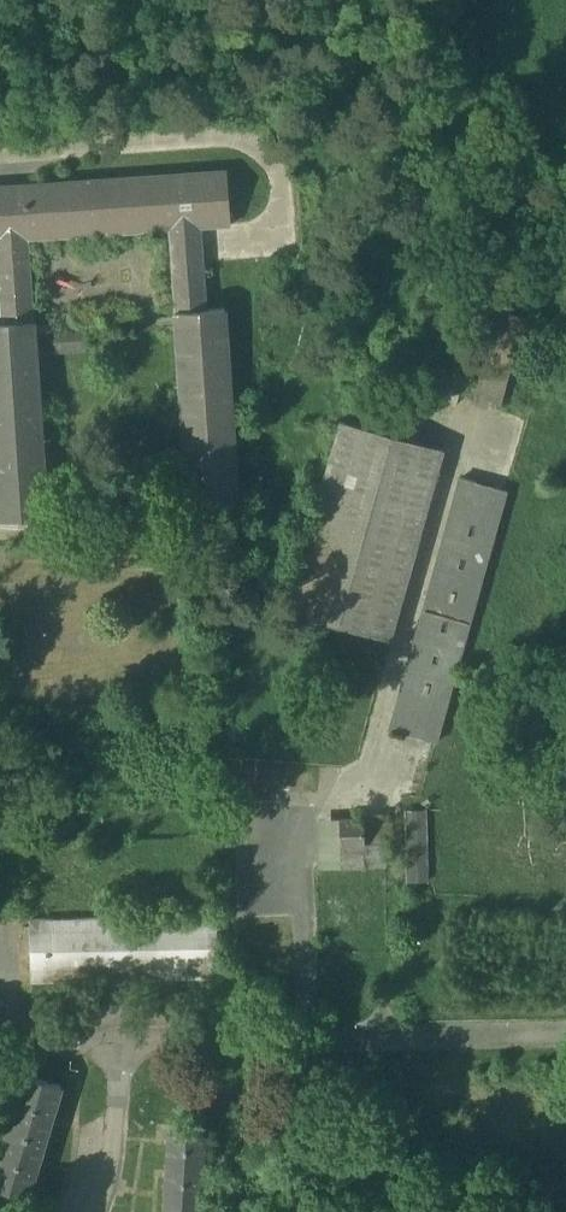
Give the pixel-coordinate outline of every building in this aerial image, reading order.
[(199,227),(231,225),(227,171),(0,187),(0,304),(1,323),(0,323),(0,518),(47,515),(28,239),(168,229),(187,505),(237,501),(224,308),(204,310),(199,227)] [(496,310),(472,402),(499,409),(522,316),(496,310)] [(462,382),(409,369),(404,392),(456,405),(462,382)] [(443,450),(340,421),(287,611),(390,640),(443,450)] [(460,478),(390,729),(436,742),(506,491),(460,478)] [(356,827),(331,827),(332,841),(356,841),(356,827)] [(216,917),(30,921),(31,981),(217,977),(216,917)] [(54,1081),(12,1070),(0,1119),(0,1187),(26,1194),(54,1081)] [(160,1128),(157,1211),(196,1211),(200,1130),(160,1128)]
